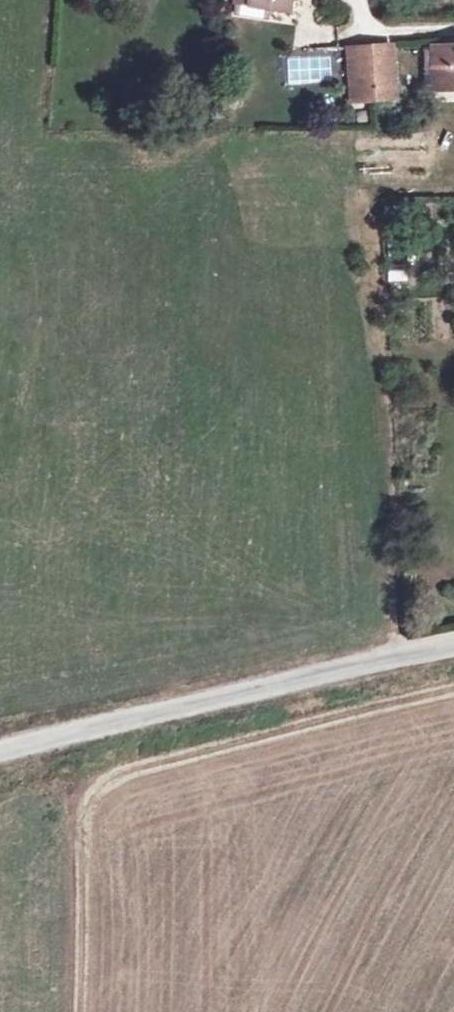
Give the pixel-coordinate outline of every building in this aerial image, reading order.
[(241,5),(242,0),(229,0),(226,26),(260,30),(261,19),(260,19),(261,8),(241,5)] [(241,5),(261,8),(260,19),(261,19),(282,22),(285,0),(242,0),(241,5)] [(436,44),(439,85),(453,84),(453,43),(436,44)] [(439,85),(436,44),(426,45),(428,86),(439,85)] [(368,81),(368,89),(389,88),(387,49),(366,50),(366,54),(368,81)] [(366,54),(366,50),(347,51),(349,83),(368,81),(366,54)] [(368,81),(349,83),(350,104),(369,103),(368,89),(368,81)] [(368,89),(369,103),(390,102),(389,88),(368,89)]
